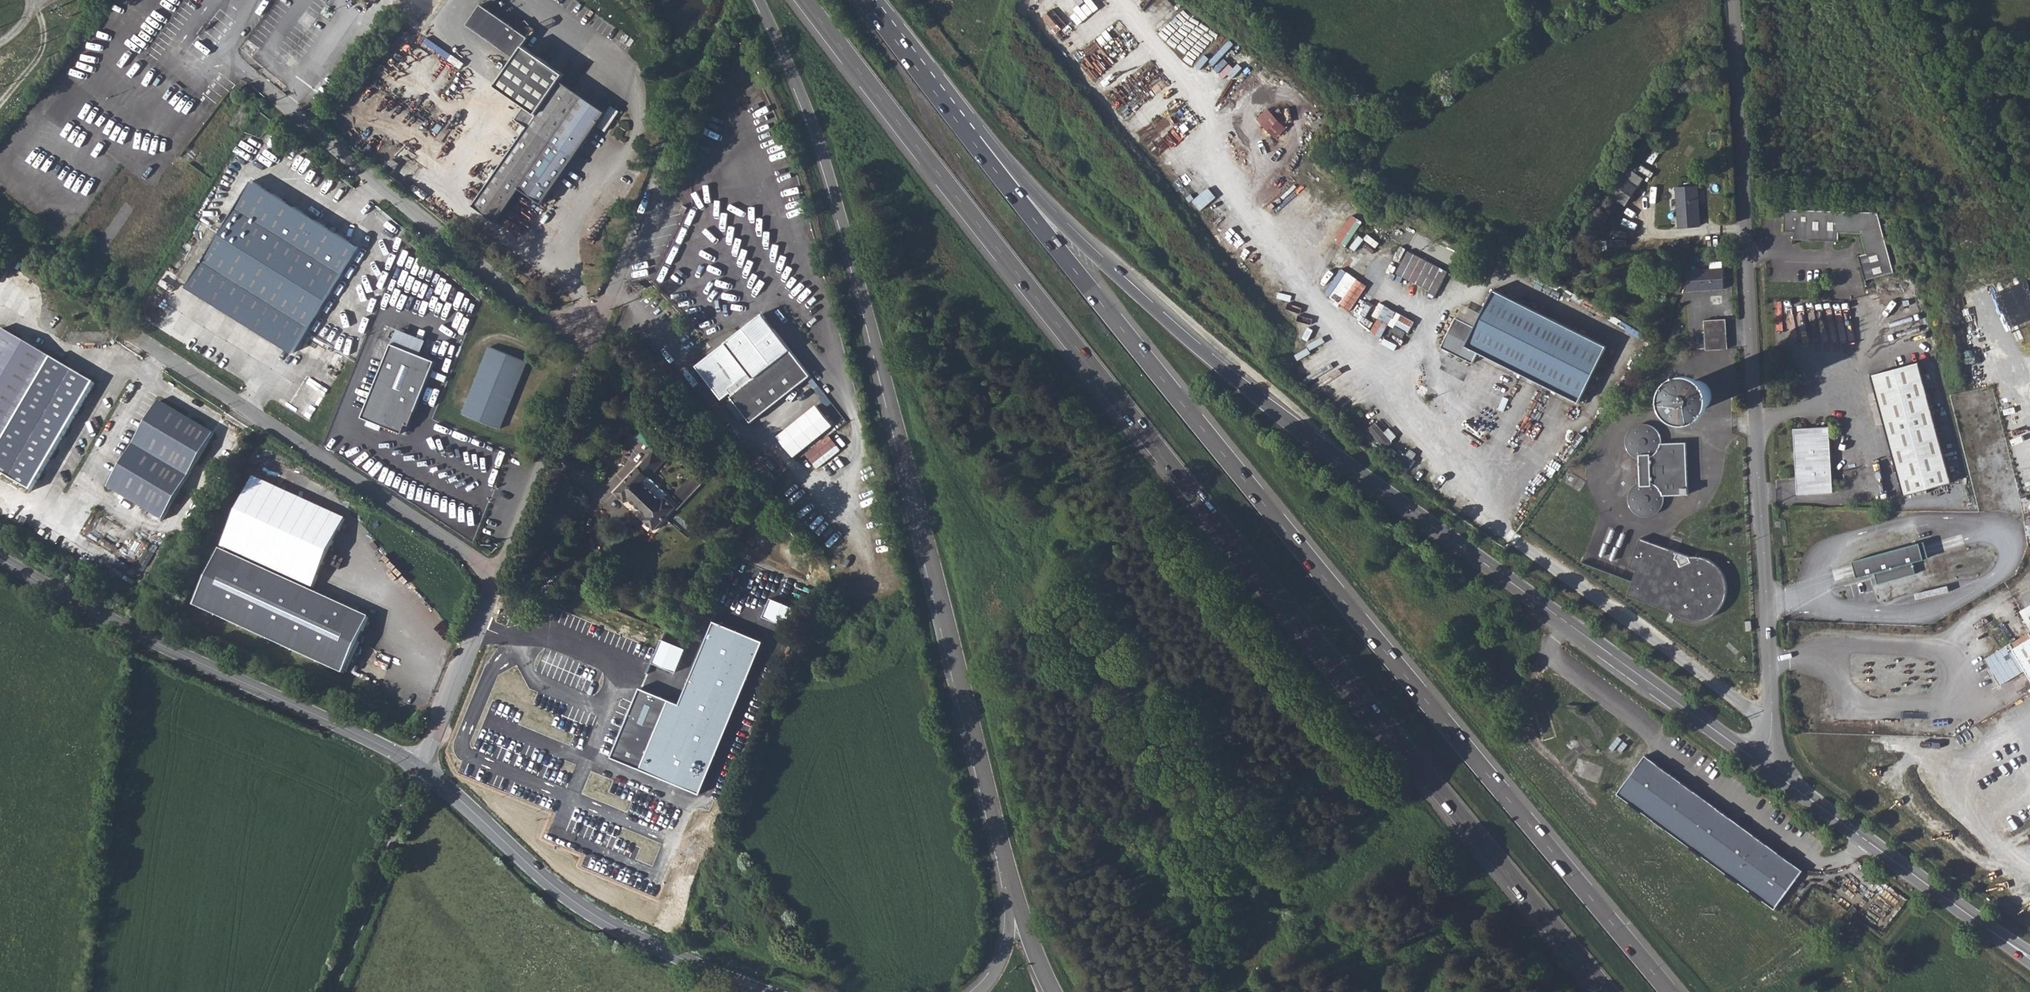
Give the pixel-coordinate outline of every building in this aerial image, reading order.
[(485,0),(483,0),(469,19),(516,54),(495,82),(523,103),(514,116),(529,126),(476,204),(499,219),(522,185),(544,200),(606,109),(561,76),(565,70),(525,41),(531,33),(523,28),(528,26),(525,19),(516,23),(485,0)] [(525,19),(528,26),(533,23),(531,17),(525,19)] [(606,109),(597,122),(605,127),(619,107),(611,102),(606,109)] [(1647,182),(1634,174),(1627,183),(1641,191),(1647,182)] [(290,350),(356,245),(250,179),(184,285),(290,350)] [(1630,208),(1641,191),(1627,183),(1615,198),(1630,208)] [(1700,218),(1698,187),(1677,188),(1679,219),(1700,218)] [(1877,211),(1785,208),(1784,230),(1794,230),(1794,238),(1839,240),(1839,232),(1860,232),(1866,253),(1858,255),(1865,279),(1893,271),(1877,211)] [(1611,230),(1603,225),(1594,238),(1602,242),(1611,230)] [(1436,294),(1449,270),(1409,249),(1396,273),(1436,294)] [(1704,269),(1718,268),(1728,258),(1712,260),(1704,269)] [(1719,288),(1718,268),(1704,269),(1688,270),(1689,290),(1719,288)] [(1343,300),(1359,275),(1349,269),(1333,294),(1343,300)] [(1607,355),(1494,296),(1474,334),(1456,326),(1442,354),(1473,369),(1478,358),(1579,409),(1607,355)] [(763,317),(697,369),(723,401),(732,395),(733,398),(731,400),(751,425),(810,378),(763,317)] [(1720,322),(1703,324),(1706,350),(1722,349),(1720,322)] [(96,383),(3,328),(0,333),(0,472),(33,492),(96,383)] [(418,418),(445,352),(419,340),(400,387),(387,382),(379,402),(418,418)] [(500,429),(528,363),(492,348),(467,405),(464,414),(500,429)] [(1918,362),(1870,375),(1902,496),(1951,483),(1918,362)] [(1711,393),(1714,384),(1712,376),(1706,370),(1699,367),(1690,368),(1684,372),(1682,375),(1679,381),(1679,389),(1684,397),(1690,401),(1698,402),(1706,399),(1711,393)] [(777,436),(795,456),(834,424),(816,403),(777,436)] [(165,521),(212,432),(155,404),(122,468),(126,470),(123,475),(120,474),(110,493),(165,521)] [(1686,438),(1661,438),(1658,428),(1651,423),(1645,419),(1636,419),(1627,423),(1621,430),(1619,438),(1621,448),(1627,456),(1634,460),(1636,480),(1629,484),(1624,490),(1621,500),(1622,509),(1632,519),(1644,521),(1652,517),(1659,511),(1664,503),(1663,497),(1690,496),(1686,438)] [(1389,427),(1386,431),(1376,421),(1368,429),(1387,447),(1398,436),(1389,427)] [(1824,428),(1814,428),(1811,431),(1808,432),(1805,432),(1801,431),(1798,429),(1789,429),(1794,494),(1829,491),(1824,428)] [(811,449),(819,459),(842,440),(835,430),(811,449)] [(656,530),(678,507),(665,496),(663,497),(646,481),(665,460),(655,450),(614,492),(627,504),(629,503),(644,517),(643,519),(656,530)] [(1398,450),(1395,459),(1413,466),(1416,458),(1398,450)] [(617,473),(607,483),(613,489),(623,479),(617,473)] [(248,476),(219,543),(311,582),(340,516),(248,476)] [(1727,504),(1740,504),(1740,495),(1726,495),(1727,504)] [(1690,555),(1641,538),(1630,567),(1637,569),(1628,595),(1672,612),(1676,618),(1683,621),(1694,622),(1705,619),(1715,613),(1726,600),(1728,586),(1723,575),(1717,565),(1708,558),(1698,555),(1690,555)] [(1925,540),(1854,560),(1859,576),(1874,572),(1879,583),(1916,573),(1913,561),(1930,556),(1925,540)] [(341,670),(366,614),(217,547),(193,603),(341,670)] [(2014,642),(2029,670),(2029,633),(2014,642)] [(2023,662),(2013,645),(2007,649),(2017,665),(2023,662)] [(583,673),(571,674),(567,688),(573,699),(568,710),(577,721),(590,720),(595,708),(603,718),(631,715),(613,759),(642,771),(671,700),(642,688),(627,668),(596,671),(591,682),(583,673)] [(2026,670),(2016,676),(2026,694),(2029,691),(2029,676),(2026,670)] [(1613,789),(1770,907),(1799,868),(1643,750),(1613,789)]
